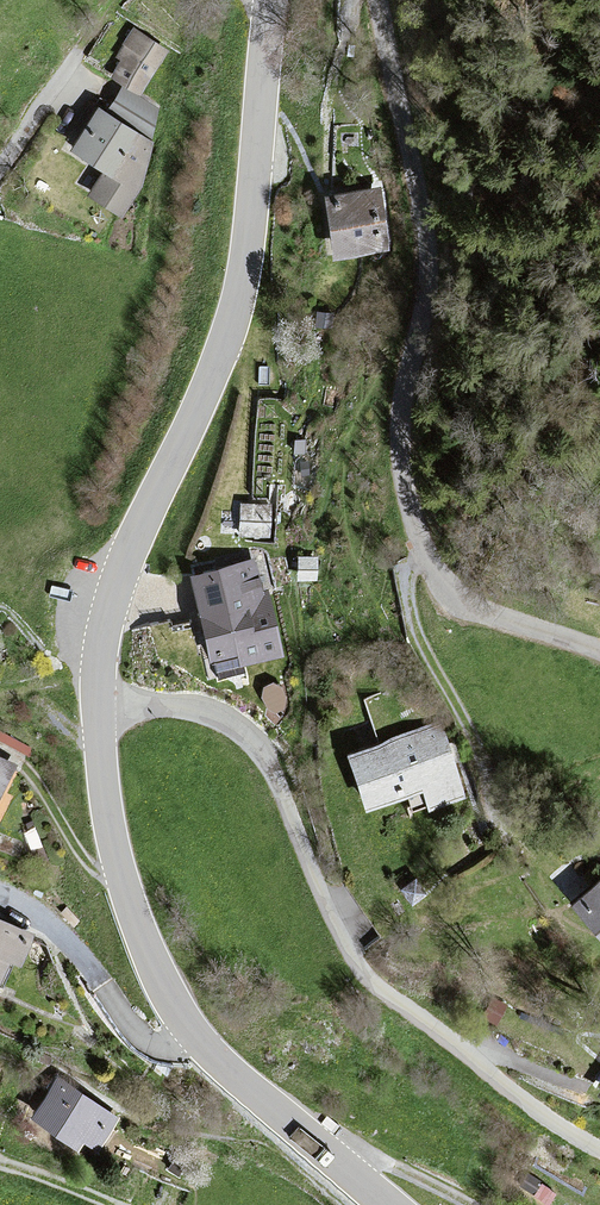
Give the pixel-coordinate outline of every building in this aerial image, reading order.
[(166,54),(133,31),(116,57),(122,61),(112,75),(140,93),(166,54)] [(164,154),(95,111),(70,151),(105,173),(89,198),(123,219),(164,154)] [(381,254),(376,192),(323,197),(328,259),(381,254)] [(246,534),(267,534),(268,504),(240,503),(240,513),(247,513),(246,534)] [(276,655),(253,561),(188,577),(209,663),(237,656),(239,664),(276,655)] [(462,801),(440,725),(342,753),(359,811),(421,793),(427,812),(462,801)] [(0,762),(0,789),(11,767),(0,762)] [(568,903),(599,943),(599,878),(568,903)] [(0,923),(0,965),(3,957),(15,963),(28,936),(0,923)] [(112,1122),(57,1080),(28,1117),(83,1159),(112,1122)]
